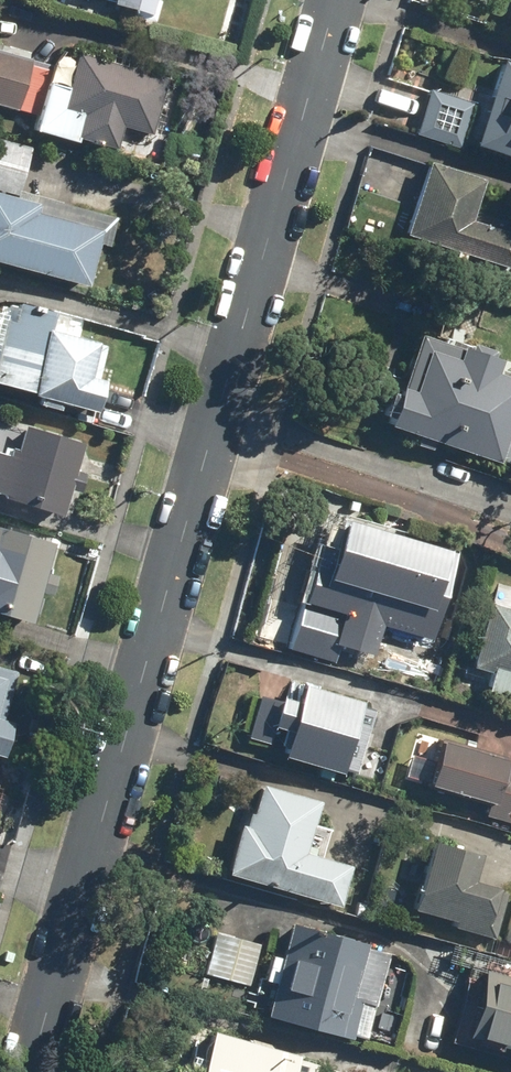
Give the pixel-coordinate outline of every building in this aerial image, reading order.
[(110,3),(147,14),(151,0),(111,0),(110,3)] [(0,51),(0,106),(35,116),(48,70),(25,64),(27,58),(0,51)] [(165,80),(77,53),(60,108),(80,114),(73,138),(113,150),(120,126),(148,134),(165,80)] [(498,58),(471,143),(510,156),(510,62),(498,58)] [(461,108),(419,95),(408,131),(450,144),(461,108)] [(0,142),(0,190),(14,194),(27,149),(0,142)] [(426,160),(401,234),(510,271),(510,235),(468,220),(482,179),(426,160)] [(0,193),(0,262),(85,285),(100,230),(32,212),(34,203),(0,193)] [(2,319),(0,328),(0,386),(94,411),(102,381),(86,377),(96,341),(47,328),(51,311),(18,302),(13,322),(2,319)] [(417,332),(387,423),(510,464),(510,377),(494,371),(498,358),(417,332)] [(20,424),(10,456),(0,453),(0,499),(59,516),(80,442),(20,424)] [(330,545),(316,541),(296,605),(306,608),(295,644),(336,657),(343,636),(371,645),(378,622),(430,638),(457,551),(340,515),(330,545)] [(0,526),(0,614),(26,622),(51,541),(0,526)] [(492,603),(471,664),(493,671),(488,688),(510,696),(510,609),(492,603)] [(363,701),(304,683),(298,700),(282,695),(273,724),(292,730),(284,755),(343,773),(344,769),(354,772),(374,709),(362,705),(363,701)] [(2,754),(10,723),(0,720),(0,754),(2,754)] [(443,737),(430,782),(493,800),(488,816),(509,822),(510,816),(510,765),(506,764),(508,757),(443,737)] [(249,824),(240,821),(226,873),(340,905),(352,864),(306,851),(321,799),(261,782),(249,824)] [(481,853),(433,839),(413,908),(450,919),(448,924),(493,937),(507,890),(473,880),(481,853)] [(368,942),(293,920),(265,1014),(349,1038),(361,997),(353,995),(368,942)] [(259,942),(213,930),(202,974),(247,986),(259,942)] [(486,967),(465,1037),(510,1051),(510,975),(486,967)] [(211,1029),(199,1071),(310,1071),(314,1057),(211,1029)]
